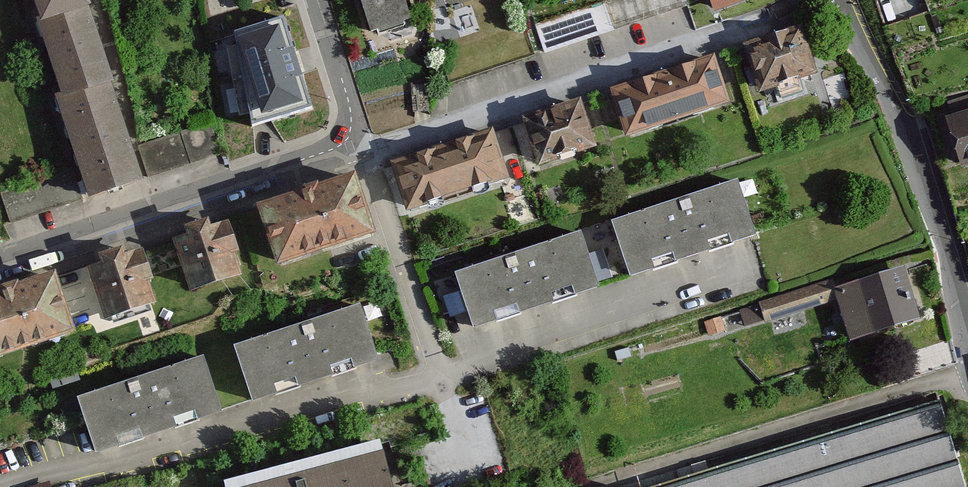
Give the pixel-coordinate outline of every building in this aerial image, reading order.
[(98,203),(150,185),(116,89),(121,87),(96,16),(102,14),(97,0),(44,0),(50,17),(42,20),(70,98),(62,101),(98,203)] [(371,39),(410,26),(402,0),(358,0),(371,39)] [(713,15),(761,0),(708,0),(713,15)] [(282,23),(230,39),(258,127),(310,110),(282,23)] [(749,55),(766,103),(823,84),(806,36),(749,55)] [(614,98),(632,147),(735,109),(717,60),(614,98)] [(524,128),(541,176),(598,156),(581,108),(524,128)] [(949,127),(966,180),(967,179),(967,121),(949,127)] [(153,171),(215,150),(205,123),(143,144),(153,171)] [(392,173),(409,223),(513,187),(497,138),(392,173)] [(257,212),(276,272),(370,242),(351,182),(257,212)] [(615,232),(634,290),(759,250),(740,191),(615,232)] [(176,246),(193,295),(242,278),(234,255),(241,253),(231,226),(216,231),(213,224),(189,232),(192,240),(176,246)] [(456,282),(475,341),(600,301),(581,242),(456,282)] [(86,276),(103,325),(152,308),(144,285),(150,283),(141,256),(126,261),(123,254),(98,262),(101,270),(86,276)] [(834,280),(847,334),(919,317),(906,263),(834,280)] [(72,339),(51,280),(0,298),(0,364),(72,339)] [(767,318),(831,298),(826,281),(762,300),(767,318)] [(236,347),(254,400),(376,358),(358,305),(236,347)] [(82,400),(99,453),(223,414),(206,361),(82,400)] [(946,403),(669,486),(967,486),(967,476),(946,403)] [(382,448),(243,486),(392,486),(382,448)]
